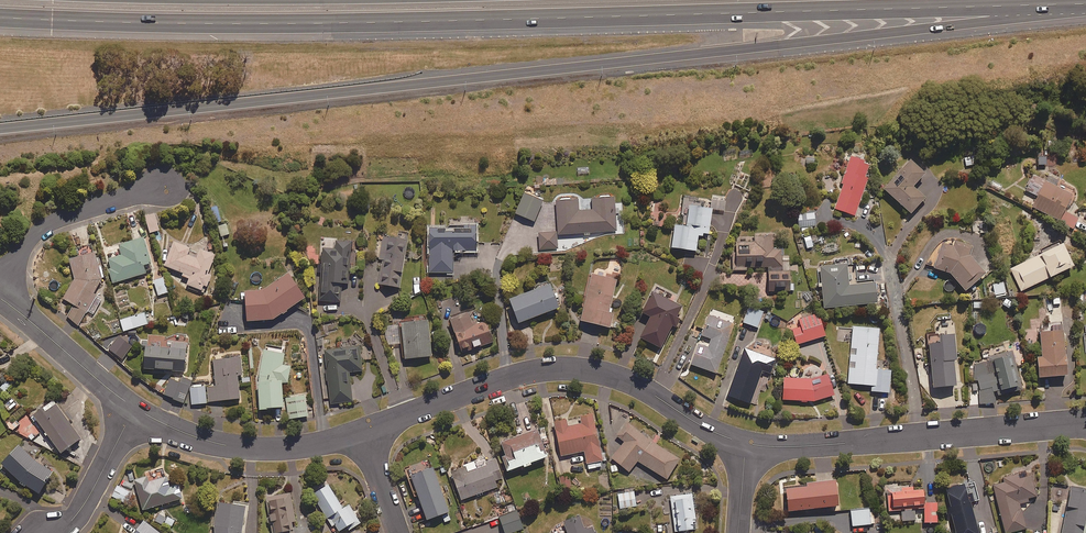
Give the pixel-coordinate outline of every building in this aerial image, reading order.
[(838,186),(841,187),(833,209),(854,216),(867,177),(865,176),(868,166),(862,164),(863,161),(848,156),(838,186)] [(911,187),(923,173),(908,160),(882,189),(909,214),(923,198),(911,187)] [(1078,218),(1063,210),(1071,194),(1033,175),(1019,201),(1072,229),(1078,218)] [(535,221),(544,200),(525,192),(516,213),(535,221)] [(560,197),(561,200),(556,200),(559,234),(584,233),(584,236),(591,235),(591,232),(617,230),(615,196),(610,197),(609,194),(601,195),(601,197),(593,198),(593,209),(580,210),(579,199),(571,199),(571,196),(560,197)] [(704,237),(705,234),(709,235),(714,208),(691,204),(687,225),(676,224),(672,246),(697,250),(699,236),(704,237)] [(812,226),(815,226),(815,212),(800,212),(800,226),(803,226),(803,230),(812,230),(812,226)] [(160,230),(156,213),(146,215),(150,232),(160,230)] [(220,226),(221,235),(229,235),(228,225),(220,226)] [(430,227),(430,272),(454,272),(454,250),(477,250),(476,225),(449,225),(449,227),(430,227)] [(383,234),(378,260),(382,261),(378,283),(401,288),(410,240),(407,239),(408,233),(399,231),(398,237),(383,234)] [(540,249),(558,248),(557,231),(539,232),(540,249)] [(820,244),(823,243),(822,234),(798,237),(799,249),(813,247),(812,243),(820,242),(820,244)] [(784,248),(775,248),(775,235),(737,236),(737,252),(732,253),(732,270),(747,270),(747,267),(769,267),(769,290),(795,290),(795,282),(792,282),(792,255),(784,255),(784,248)] [(144,265),(152,263),(146,237),(120,244),(123,254),(108,258),(114,281),(146,273),(144,265)] [(189,279),(187,284),(202,290),(204,285),(207,287),(212,274),(209,273),(215,254),(201,249),(197,258),(188,254),(190,247),(174,241),(165,266),(183,272),(182,277),(189,279)] [(350,283),(352,243),(323,241),(319,300),(341,302),(343,283),(350,283)] [(954,242),(949,246),(940,243),(931,267),(950,275),(964,291),(984,274),(968,256),(971,247),(954,242)] [(91,243),(77,247),(79,255),(69,258),(75,278),(63,298),(75,304),(67,317),(79,324),(86,311),(88,313),(98,295),(94,293),(102,278),(95,251),(93,251),(91,243)] [(1021,291),(1072,266),(1061,244),(1010,268),(1021,291)] [(853,257),(835,259),(836,264),(819,265),(824,308),(879,302),(876,279),(858,281),(856,262),(853,263),(853,257)] [(245,299),(248,321),(273,319),(305,296),(289,272),(264,288),(246,290),(246,292),(241,292),(242,299),(245,299)] [(610,311),(618,279),(592,272),(580,319),(612,327),(616,312),(610,311)] [(158,295),(168,292),(164,276),(154,279),(158,295)] [(413,277),(413,292),(421,292),(421,277),(413,277)] [(992,282),(993,296),(1004,295),(1003,281),(992,282)] [(520,323),(561,307),(551,282),(510,298),(520,323)] [(676,302),(680,295),(656,284),(642,311),(651,316),(641,337),(662,348),(673,325),(677,327),(682,318),(678,316),(683,306),(676,302)] [(1012,299),(1003,298),(1001,307),(1011,308),(1012,299)] [(982,301),(972,301),(972,309),(982,309),(982,301)] [(744,322),(759,327),(764,310),(749,305),(744,322)] [(123,331),(148,324),(145,312),(120,319),(123,331)] [(451,318),(461,352),(494,342),(487,321),(472,325),(468,313),(451,318)] [(820,313),(790,322),(797,344),(826,335),(820,313)] [(692,364),(717,373),(735,323),(710,314),(692,364)] [(432,355),(429,319),(402,321),(405,358),(432,355)] [(1039,344),(1040,358),(1035,358),(1036,377),(1064,376),(1062,325),(1040,326),(1039,319),(1030,320),(1031,329),(1029,329),(1030,345),(1039,344)] [(890,392),(892,369),(877,368),(879,327),(852,326),(849,384),(873,385),(872,391),(890,392)] [(953,387),(952,360),(954,360),(953,335),(935,336),(935,343),(927,343),(927,354),(929,354),(930,388),(953,387)] [(186,370),(187,342),(171,342),(171,346),(145,345),(144,369),(186,370)] [(350,371),(362,370),(360,346),(322,349),(323,361),(326,361),(326,367),(324,367),(327,398),(329,398),(330,403),(352,401),(350,371)] [(271,347),(271,350),(261,349),(257,376),(259,408),(284,407),(283,383),(289,383),(292,365),(285,364),(286,352),(284,351),(284,348),(271,347)] [(763,370),(772,373),(777,359),(744,348),(731,386),(755,394),(763,370)] [(995,405),(994,391),(1016,387),(1010,356),(1006,356),(1006,354),(982,359),(982,362),(973,363),(973,381),(978,381),(979,405),(995,405)] [(250,385),(249,375),(243,375),(242,357),(214,359),(217,385),(207,386),(209,401),(240,399),(239,387),(250,385)] [(836,394),(829,373),(809,377),(784,378),(784,400),(801,400),(801,403),(808,403),(808,402),(808,401),(820,399),(823,399),(836,394)] [(164,393),(183,402),(193,381),(183,376),(181,382),(171,378),(164,393)] [(8,388),(11,384),(6,380),(0,387),(0,390),(6,396),(11,390),(8,388)] [(208,403),(208,401),(206,386),(202,387),(202,384),(193,385),(193,387),(190,388),(191,405),(208,403)] [(292,419),(308,417),(306,395),(289,397),(292,419)] [(9,410),(17,404),(12,398),(4,404),(9,410)] [(81,438),(54,399),(30,417),(34,422),(37,420),(61,452),(81,438)] [(569,418),(554,421),(561,456),(585,451),(588,469),(602,466),(601,461),(604,461),(594,413),(581,416),(582,418),(569,420),(569,418)] [(13,430),(20,423),(14,417),(7,424),(13,430)] [(506,454),(502,456),(508,471),(524,465),(525,467),(533,464),(533,462),(549,456),(538,428),(502,442),(506,454)] [(651,441),(631,428),(612,458),(631,470),(637,460),(668,479),(680,459),(651,441)] [(19,444),(1,463),(22,482),(40,493),(53,471),(37,461),(19,444)] [(465,467),(451,472),(461,500),(498,487),(496,480),(503,478),(496,459),(486,463),(487,465),(477,468),(474,461),(464,465),(465,467)] [(619,463),(611,463),(611,473),(619,473),(619,463)] [(451,511),(434,467),(412,475),(428,519),(441,514),(445,523),(452,520),(449,512),(451,511)] [(1003,481),(992,484),(1004,532),(1010,532),(1013,532),(1021,532),(1021,531),(1026,530),(1020,505),(1028,503),(1027,499),(1035,497),(1033,488),(1038,487),(1035,475),(1030,476),(1024,471),(1002,477),(1003,481)] [(560,476),(561,486),(569,484),(568,475),(560,476)] [(167,476),(149,482),(147,476),(134,480),(142,510),(183,498),(179,484),(170,487),(167,476)] [(809,486),(787,488),(790,511),(840,505),(837,480),(808,483),(809,486)] [(950,515),(954,532),(977,532),(970,503),(979,501),(974,481),(959,484),(959,485),(944,489),(948,507),(943,508),(945,516),(950,515)] [(343,508),(329,484),(314,492),(333,526),(335,525),(339,532),(354,523),(355,524),(359,522),(349,504),(343,508)] [(125,502),(131,492),(118,485),(112,496),(125,502)] [(890,517),(894,517),(894,521),(915,520),(915,508),(918,508),(918,505),(922,505),(922,489),(912,489),(912,486),(903,486),(903,488),(891,488),(886,488),(887,512),(890,512),(890,517)] [(1078,491),(1070,489),(1061,532),(1085,532),(1085,522),(1084,521),(1085,510),(1085,494),(1078,493),(1078,491)] [(635,491),(618,493),(619,508),(637,506),(635,491)] [(293,526),(297,525),(292,493),(266,497),(271,532),(295,532),(293,526)] [(696,530),(693,494),(670,495),(673,532),(696,530)] [(247,506),(219,502),(215,525),(215,532),(243,532),(243,530),(247,506)] [(928,507),(923,507),(924,523),(936,523),(936,503),(927,503),(928,507)] [(503,516),(500,517),(506,532),(511,532),(524,528),(517,511),(514,512),(512,507),(501,511),(503,516)] [(852,525),(872,525),(871,508),(850,509),(850,512),(839,512),(839,517),(852,516),(852,525)] [(595,524),(586,527),(581,515),(564,521),(568,532),(567,532),(598,532),(595,524)] [(144,520),(134,532),(161,532),(144,520)]
